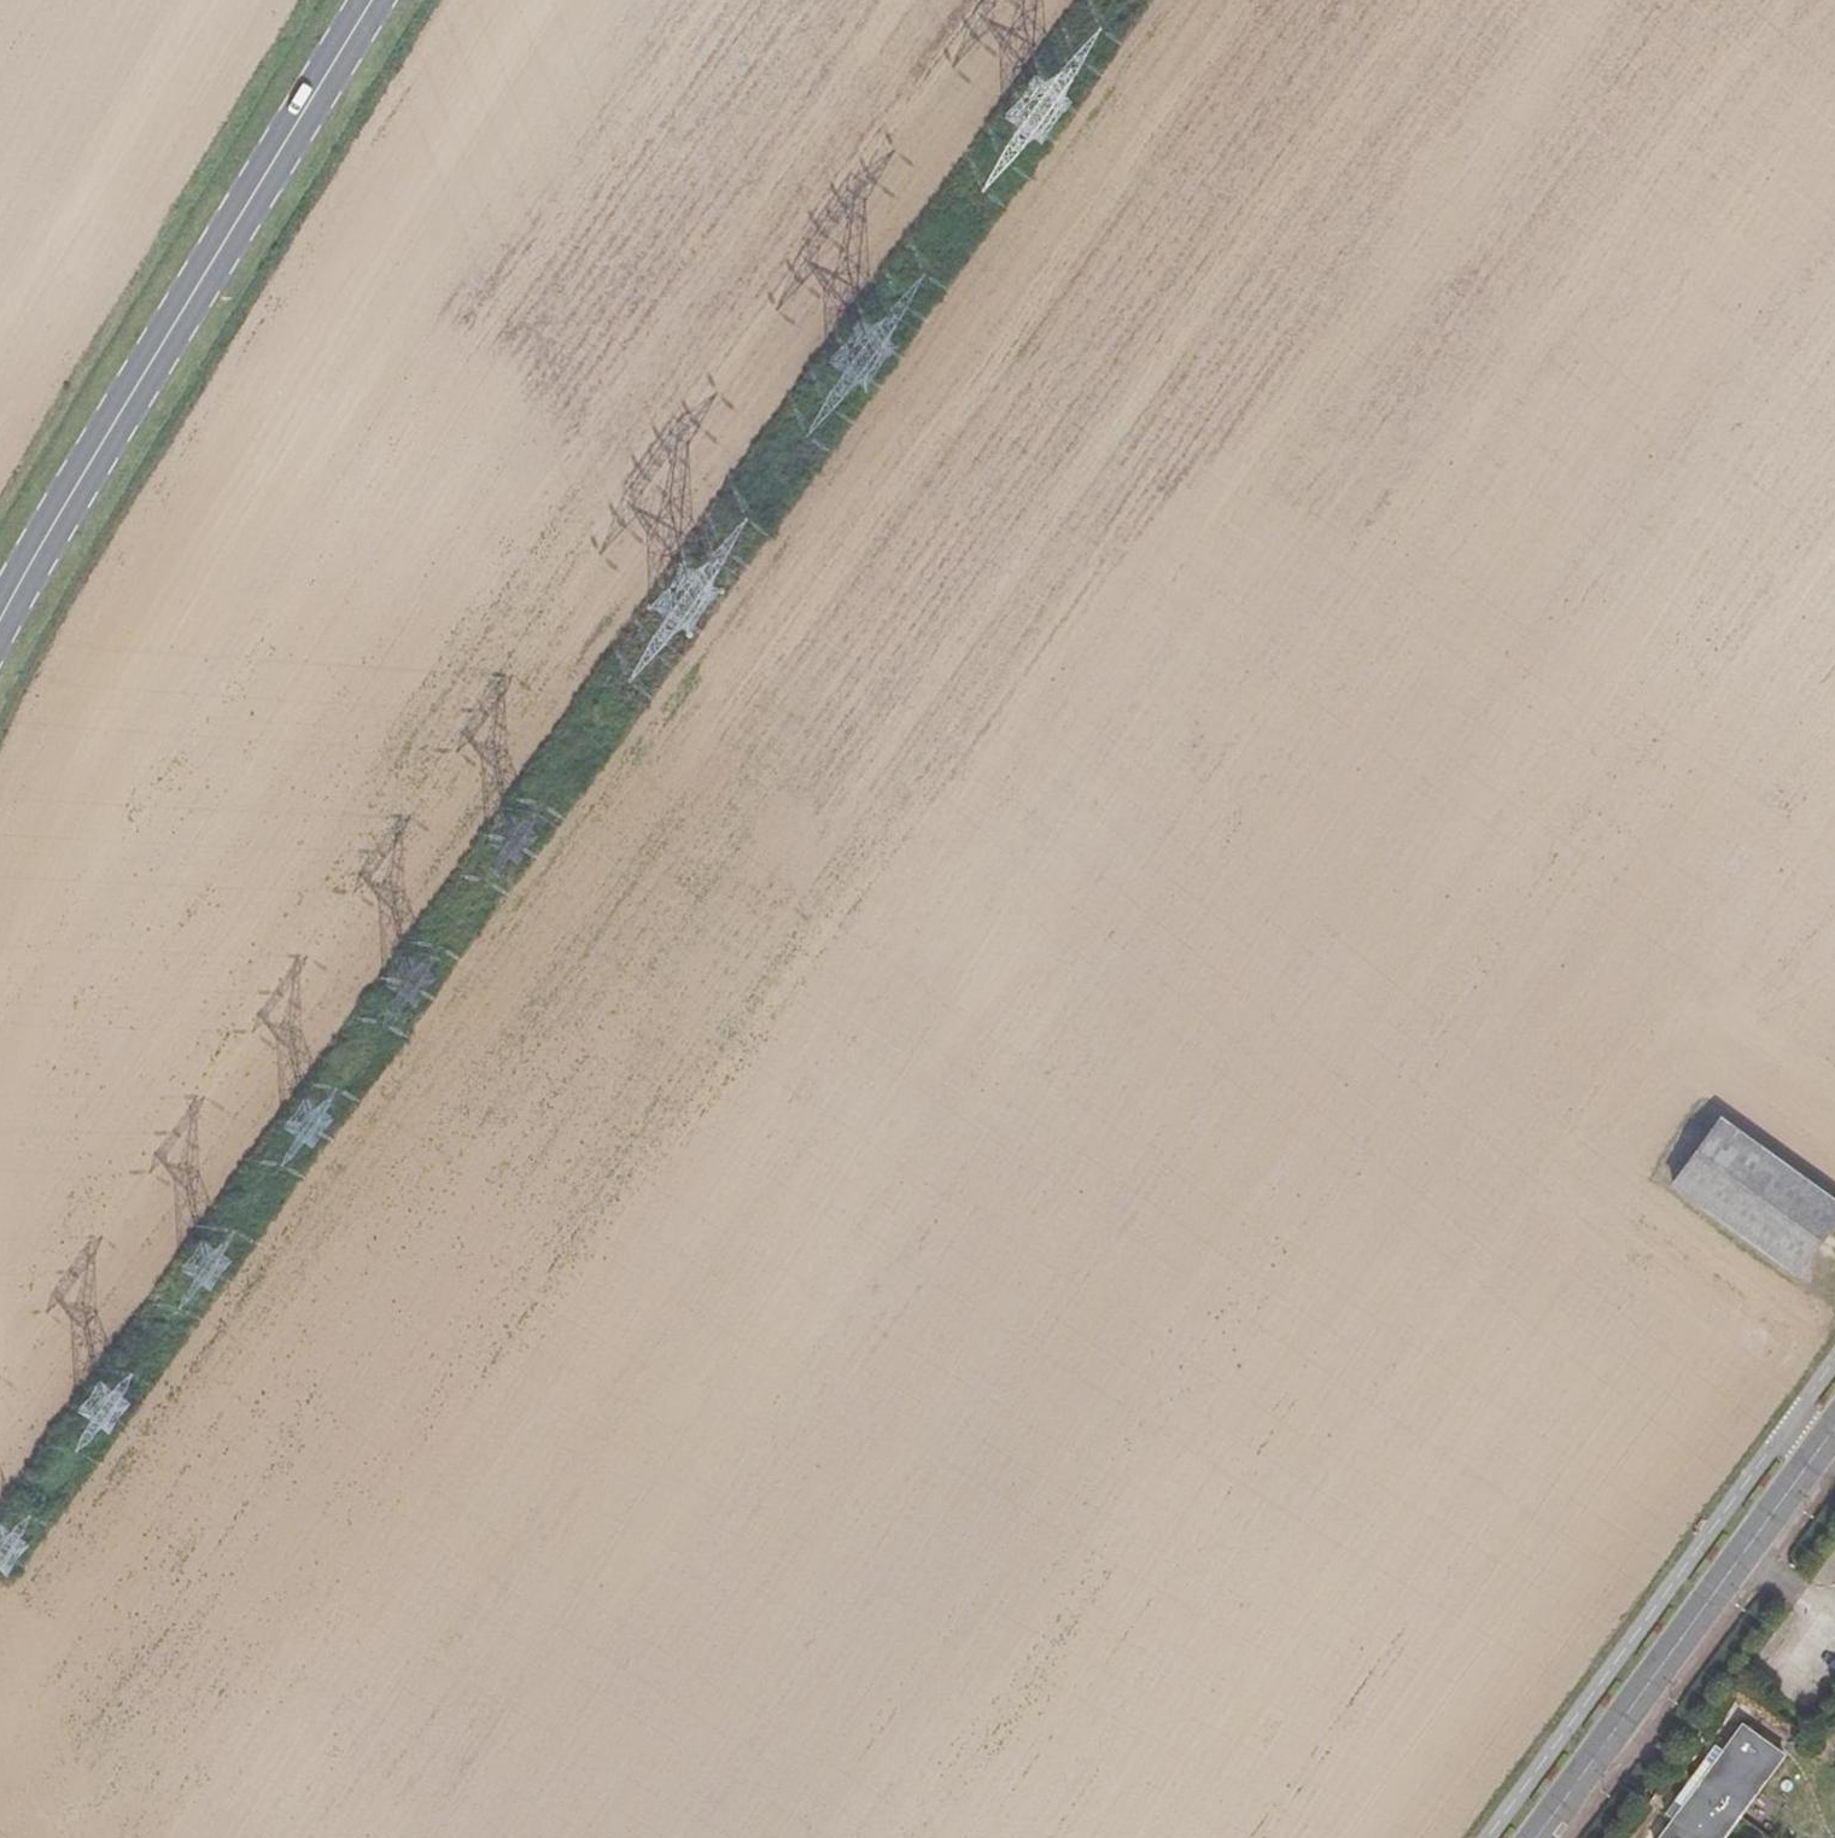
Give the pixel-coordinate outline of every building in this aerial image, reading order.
[(1802,1274),(1834,1226),(1834,1197),(1723,1116),(1674,1181),(1802,1274)] [(1791,1758),(1746,1724),(1663,1837),(1732,1837),(1791,1758)]
